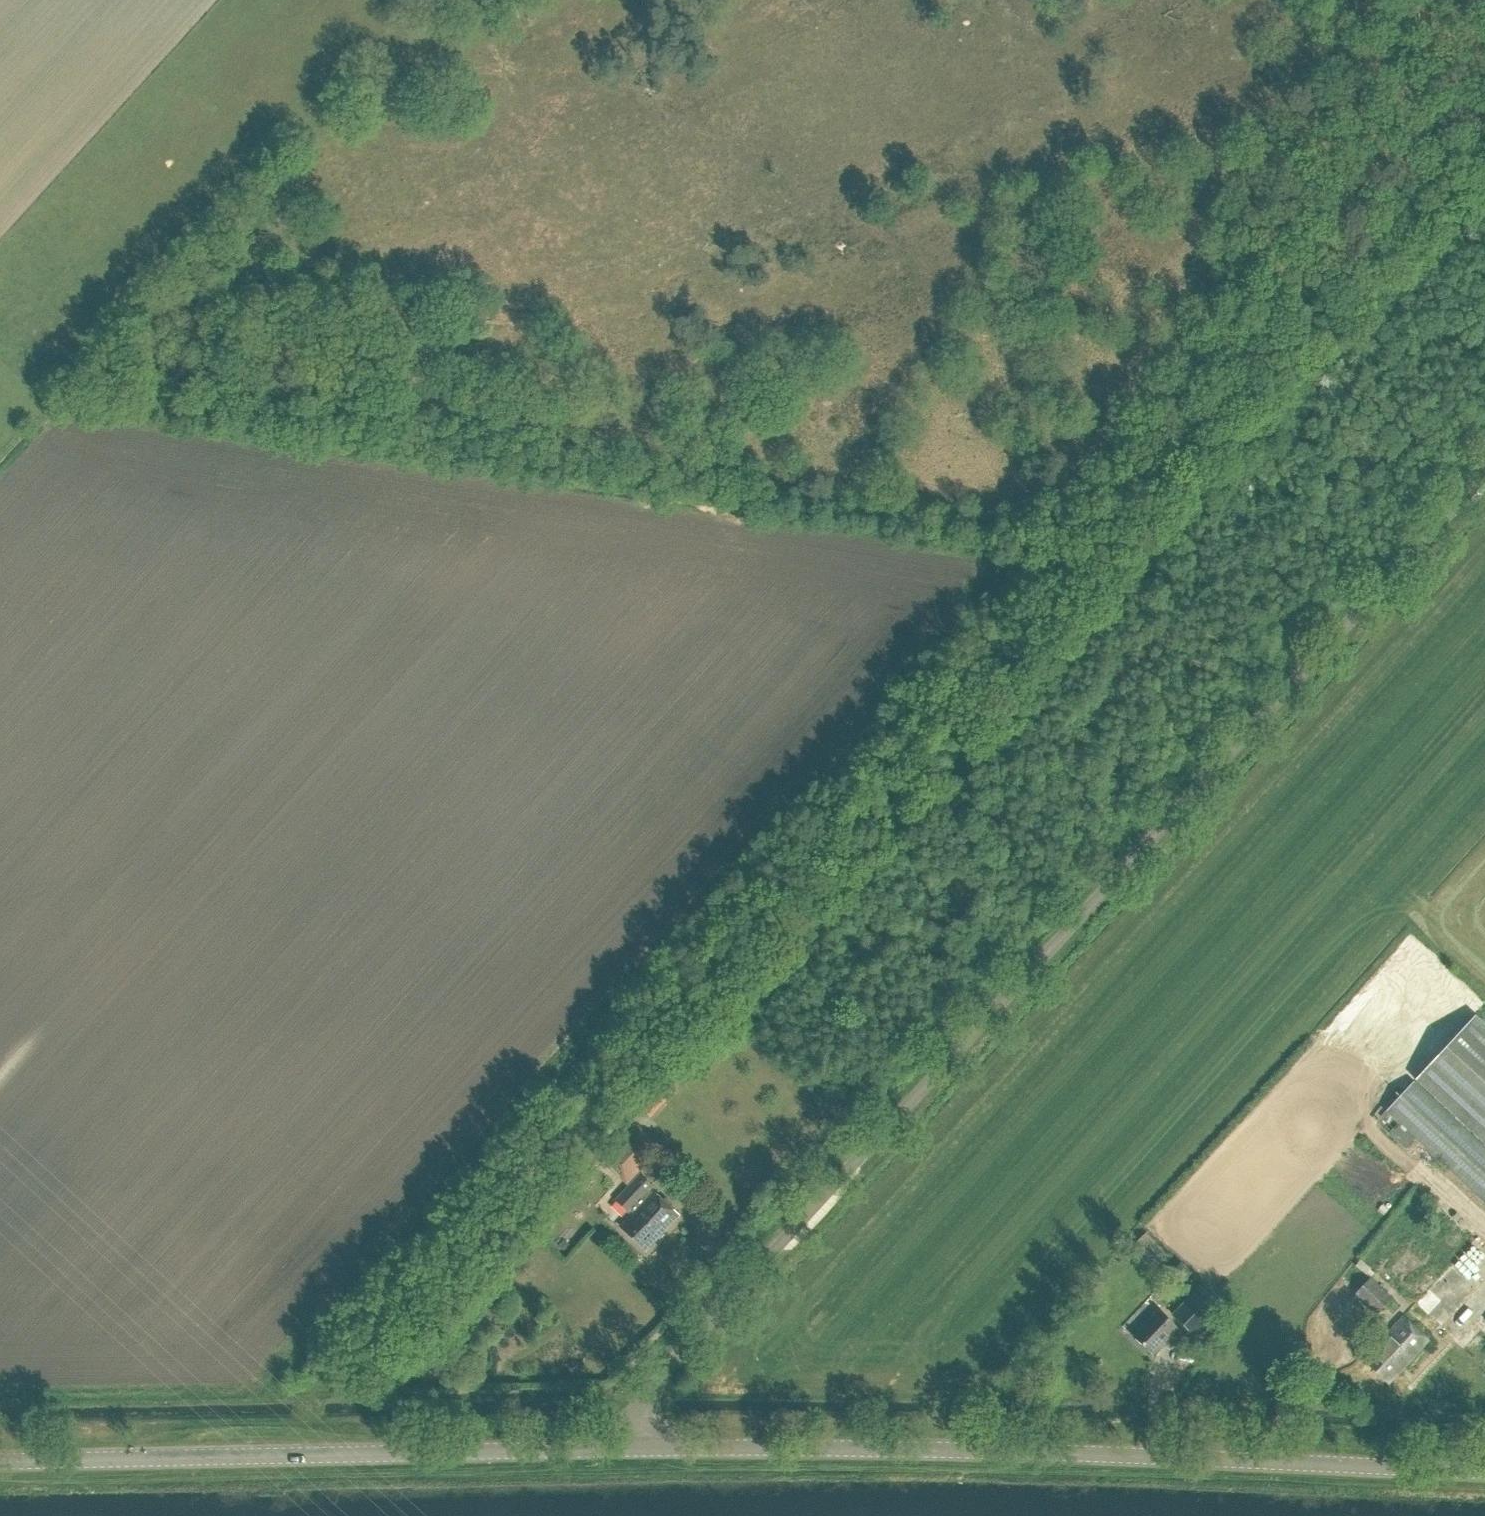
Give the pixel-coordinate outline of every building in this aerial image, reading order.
[(1476,1016),(1386,1114),(1484,1205),(1484,1025),(1476,1016)] [(661,1151),(634,1126),(601,1160),(628,1185),(661,1151)] [(653,1193),(652,1192),(655,1188),(641,1174),(615,1201),(629,1214),(631,1211),(635,1214),(619,1231),(644,1253),(679,1215),(654,1191),(653,1193)] [(1370,1278),(1376,1273),(1363,1259),(1357,1265),(1370,1278)] [(1180,1264),(1170,1274),(1180,1285),(1191,1274),(1180,1264)] [(1376,1317),(1394,1299),(1372,1278),(1355,1296),(1376,1317)] [(1201,1288),(1174,1315),(1193,1333),(1219,1306),(1201,1288)] [(1417,1317),(1445,1342),(1457,1328),(1430,1304),(1417,1317)] [(1152,1354),(1177,1328),(1158,1311),(1133,1337),(1152,1354)] [(1389,1382),(1428,1339),(1402,1316),(1386,1334),(1388,1337),(1366,1361),(1389,1382)]
